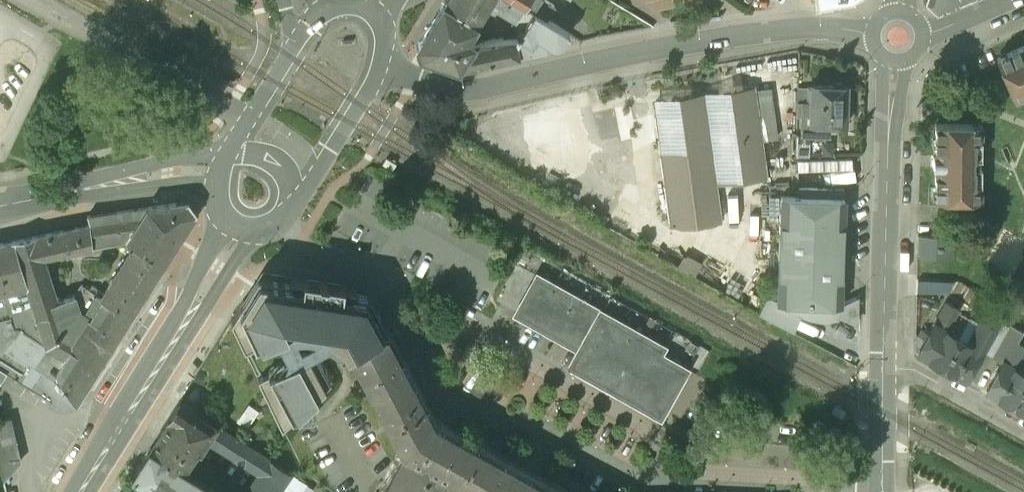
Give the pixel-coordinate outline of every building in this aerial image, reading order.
[(442,3),(475,24),(479,17),(488,3),(497,9),(502,0),(444,0),(442,3)] [(516,0),(502,0),(497,9),(514,20),(523,5),(524,5),(516,0)] [(524,5),(533,11),(547,19),(555,6),(545,0),(516,0),(524,5)] [(936,10),(957,0),(926,0),(936,10)] [(475,24),(442,3),(416,44),(419,53),(458,67),(517,55),(515,43),(520,35),(473,42),(467,37),(475,24)] [(533,11),(523,5),(514,20),(512,24),(522,31),(533,11)] [(547,19),(533,11),(522,31),(520,35),(515,43),(517,55),(547,48),(550,44),(555,46),(560,45),(562,43),(564,41),(569,33),(547,19)] [(997,58),(1013,92),(1023,87),(1023,46),(997,58)] [(847,84),(811,83),(810,85),(807,85),(807,101),(802,100),(801,134),(828,135),(829,123),(846,124),(846,121),(848,119),(848,111),(846,109),(846,99),(850,99),(851,86),(847,86),(847,84)] [(754,86),(650,98),(665,229),(718,223),(714,183),(765,177),(760,140),(754,89),(754,86)] [(770,87),(754,89),(760,140),(776,138),(770,87)] [(973,125),(936,125),(935,156),(933,157),(932,167),(935,167),(934,199),(972,200),(973,186),(980,186),(980,168),(977,168),(977,158),(980,158),(981,140),(973,140),(973,125)] [(854,155),(799,157),(799,169),(854,167),(854,155)] [(800,195),(782,194),(780,248),(773,248),(773,258),(780,258),(778,301),(808,302),(808,314),(840,315),(844,190),(800,189),(800,195)] [(0,244),(0,293),(7,292),(13,318),(56,301),(45,256),(93,247),(93,244),(124,239),(123,236),(127,239),(126,240),(133,245),(103,294),(54,375),(41,395),(52,402),(56,403),(62,404),(67,405),(70,404),(73,403),(76,400),(190,219),(189,218),(192,214),(183,201),(158,204),(147,206),(87,215),(89,224),(14,241),(0,244)] [(952,237),(919,236),(918,255),(951,256),(952,237)] [(262,269),(258,274),(245,295),(230,319),(268,397),(281,425),(330,373),(315,343),(305,348),(300,339),(293,342),(289,335),(301,328),(343,335),(342,344),(346,350),(350,348),(349,347),(388,327),(369,292),(356,289),(356,286),(355,284),(354,283),(263,268),(262,269)] [(661,344),(537,272),(516,309),(578,345),(574,352),(578,354),(579,352),(615,373),(608,384),(658,412),(684,367),(657,351),(661,344)] [(0,293),(0,380),(0,381),(6,372),(41,395),(54,375),(103,294),(95,289),(96,288),(92,285),(89,289),(81,284),(76,293),(56,301),(13,318),(7,292),(0,293)] [(947,303),(935,324),(947,330),(959,309),(947,303)] [(982,322),(970,343),(981,349),(993,328),(982,322)] [(935,324),(934,323),(918,351),(930,358),(929,358),(941,365),(958,336),(947,330),(935,324)] [(436,419),(388,327),(349,347),(350,348),(400,444),(405,447),(442,468),(456,476),(477,439),(439,417),(436,419)] [(970,343),(958,336),(941,365),(950,370),(950,369),(967,378),(983,351),(981,349),(970,343)] [(1004,361),(1016,368),(1023,353),(1023,346),(1015,341),(1004,361)] [(986,389),(999,396),(998,397),(1010,403),(1023,378),(1023,373),(1016,368),(1004,361),(1002,361),(986,389)] [(1010,403),(1021,410),(1022,409),(1023,410),(1023,378),(1010,403)] [(216,425),(180,402),(149,450),(182,470),(196,448),(200,450),(208,438),(216,425)] [(0,421),(0,471),(18,460),(10,419),(0,421)] [(247,491),(275,491),(289,471),(216,425),(208,438),(260,472),(247,491)] [(477,439),(456,476),(484,491),(571,491),(477,439)] [(380,491),(428,491),(442,468),(405,447),(380,491)] [(182,470),(149,450),(133,476),(160,491),(216,491),(182,470)]
